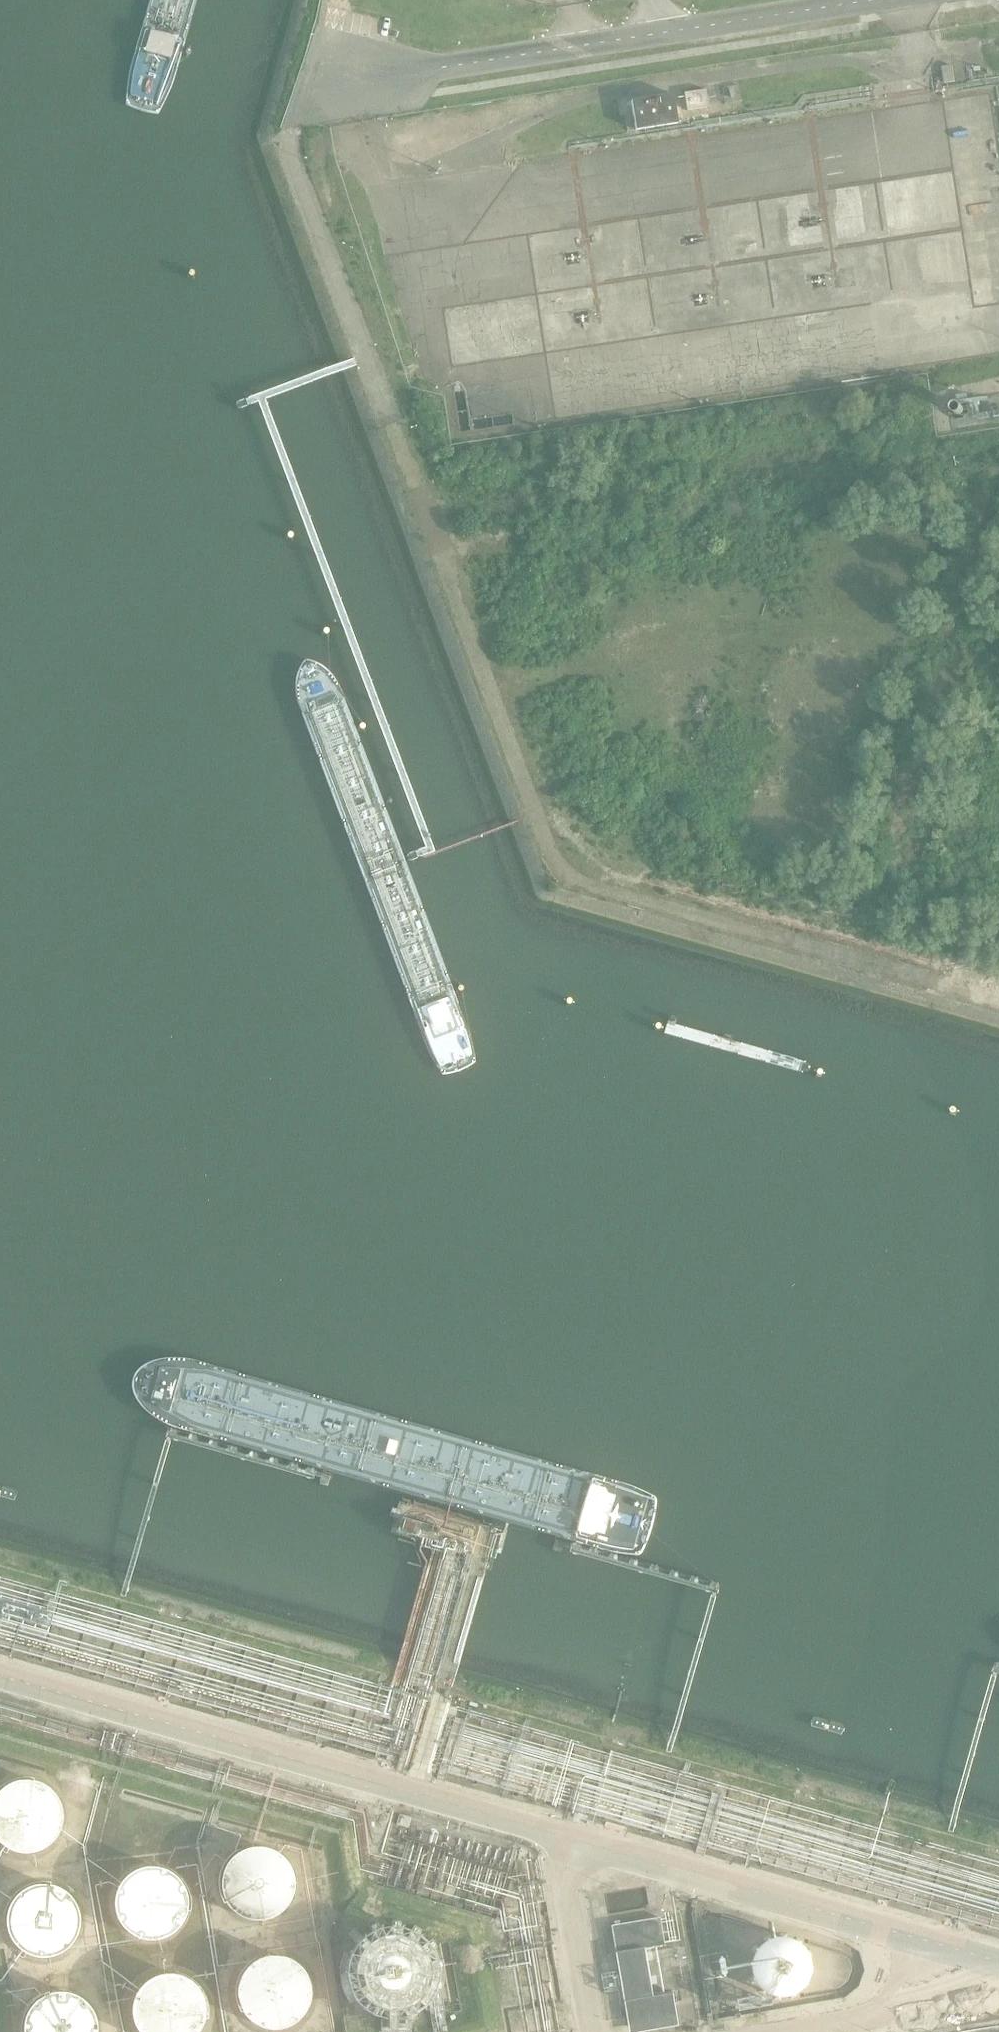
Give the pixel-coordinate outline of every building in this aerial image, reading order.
[(945,85),(953,84),(951,68),(943,69),(945,85)] [(687,111),(708,108),(706,90),(684,94),(687,111)] [(673,93),(631,99),(635,130),(678,124),(673,93)] [(812,316),(926,289),(912,229),(937,223),(918,210),(921,209),(894,190),(874,195),(875,197),(795,216),(794,211),(782,229),(774,197),(730,208),(737,238),(718,243),(716,235),(680,244),(685,268),(703,264),(704,271),(686,297),(700,307),(722,301),(721,299),(737,277),(748,285),(761,265),(766,284),(812,316)] [(61,1817),(60,1810),(58,1803),(55,1796),(50,1791),(43,1785),(37,1782),(30,1780),(22,1780),(14,1782),(8,1784),(2,1787),(0,1790),(0,1844),(5,1848),(11,1851),(18,1853),(26,1853),(35,1852),(40,1850),(45,1847),(51,1842),(55,1836),(58,1832),(60,1824),(61,1817)] [(295,1885),(294,1878),(292,1871),(289,1864),(285,1858),(278,1852),(273,1849),(266,1847),(258,1845),(249,1846),(242,1848),(235,1851),(229,1855),(223,1862),(220,1869),(217,1876),(216,1884),(217,1891),(219,1899),(223,1906),(227,1912),(233,1917),(240,1921),(247,1923),(256,1924),(264,1923),(271,1921),(279,1916),(283,1912),(288,1907),(292,1900),(294,1893),(295,1885)] [(184,1903),(184,1902),(184,1896),(182,1889),(179,1882),(174,1877),(169,1873),(161,1868),(153,1866),(147,1866),(138,1867),(133,1870),(127,1873),(122,1877),(118,1882),(115,1889),(113,1896),(112,1903),(113,1910),(115,1917),(119,1923),(123,1928),(129,1933),(134,1935),(139,1937),(147,1938),(153,1938),(162,1935),(167,1933),(173,1928),(178,1923),(181,1917),(183,1910),(184,1903)] [(78,1919),(77,1912),(75,1905),(72,1898),(67,1893),(62,1888),(58,1886),(51,1883),(42,1882),(37,1882),(29,1884),(22,1887),(15,1893),(10,1899),(7,1905),(5,1910),(4,1918),(5,1925),(7,1932),(10,1938),(15,1944),(18,1948),(24,1952),(32,1954),(40,1956),(46,1955),(53,1954),(60,1950),(67,1945),(72,1939),(75,1933),(77,1926),(78,1919)] [(612,1929),(629,2031),(642,2031),(677,2026),(673,1996),(652,1999),(644,1950),(664,1947),(659,1921),(612,1929)] [(416,1976),(416,1975),(415,1967),(413,1960),(410,1953),(403,1946),(397,1941),(391,1939),(382,1936),(375,1936),(367,1938),(361,1940),(354,1944),(349,1949),(344,1955),(341,1962),(339,1969),(339,1976),(340,1984),(343,1992),(346,1997),(351,2003),(358,2008),(366,2012),(373,2013),(379,2014),(387,2013),(395,2010),(404,2003),(409,1997),(413,1990),(415,1984),(416,1976)] [(807,1971),(807,1970),(807,1966),(805,1960),(802,1954),(799,1950),(795,1947),(790,1944),(785,1942),(780,1942),(774,1942),(769,1943),(763,1946),(758,1950),(754,1955),(752,1960),(750,1965),(750,1970),(750,1975),(752,1980),(754,1985),(758,1990),(762,1993),(767,1996),(772,1998),(777,1999),(782,1999),(788,1997),(794,1994),(798,1991),(802,1987),(805,1982),(806,1977),(807,1971)] [(311,1992),(311,1991),(310,1983),(307,1974),(302,1966),(297,1961),(291,1956),(285,1953),(277,1951),(270,1951),(262,1952),(254,1955),(247,1959),(241,1965),(236,1972),(233,1978),(232,1985),(231,1992),(232,2000),(234,2006),(238,2013),(243,2019),(248,2024),(256,2028),(266,2031),(273,2031),(280,2030),(287,2028),(295,2023),(299,2019),(304,2014),(308,2007),(310,1999),(311,1992)] [(204,2006),(203,1999),(200,1991),(197,1985),(193,1980),(187,1976),(181,1972),(176,1971),(168,1970),(162,1970),(153,1972),(146,1976),(142,1979),(137,1985),(133,1991),(131,1999),(130,2006),(131,2012),(132,2018),(136,2026),(140,2031),(141,2031),(193,2031),(197,2028),(201,2021),(203,2014),(204,2007),(204,2006)] [(979,1991),(923,1996),(926,2023),(982,2018),(979,1991)] [(96,2028),(96,2022),(94,2015),(90,2009),(87,2004),(81,1999),(75,1996),(70,1994),(61,1992),(56,1992),(47,1995),(41,1998),(35,2002),(30,2008),(27,2014),(25,2021),(24,2028),(24,2031),(96,2031),(96,2029),(96,2028)]
